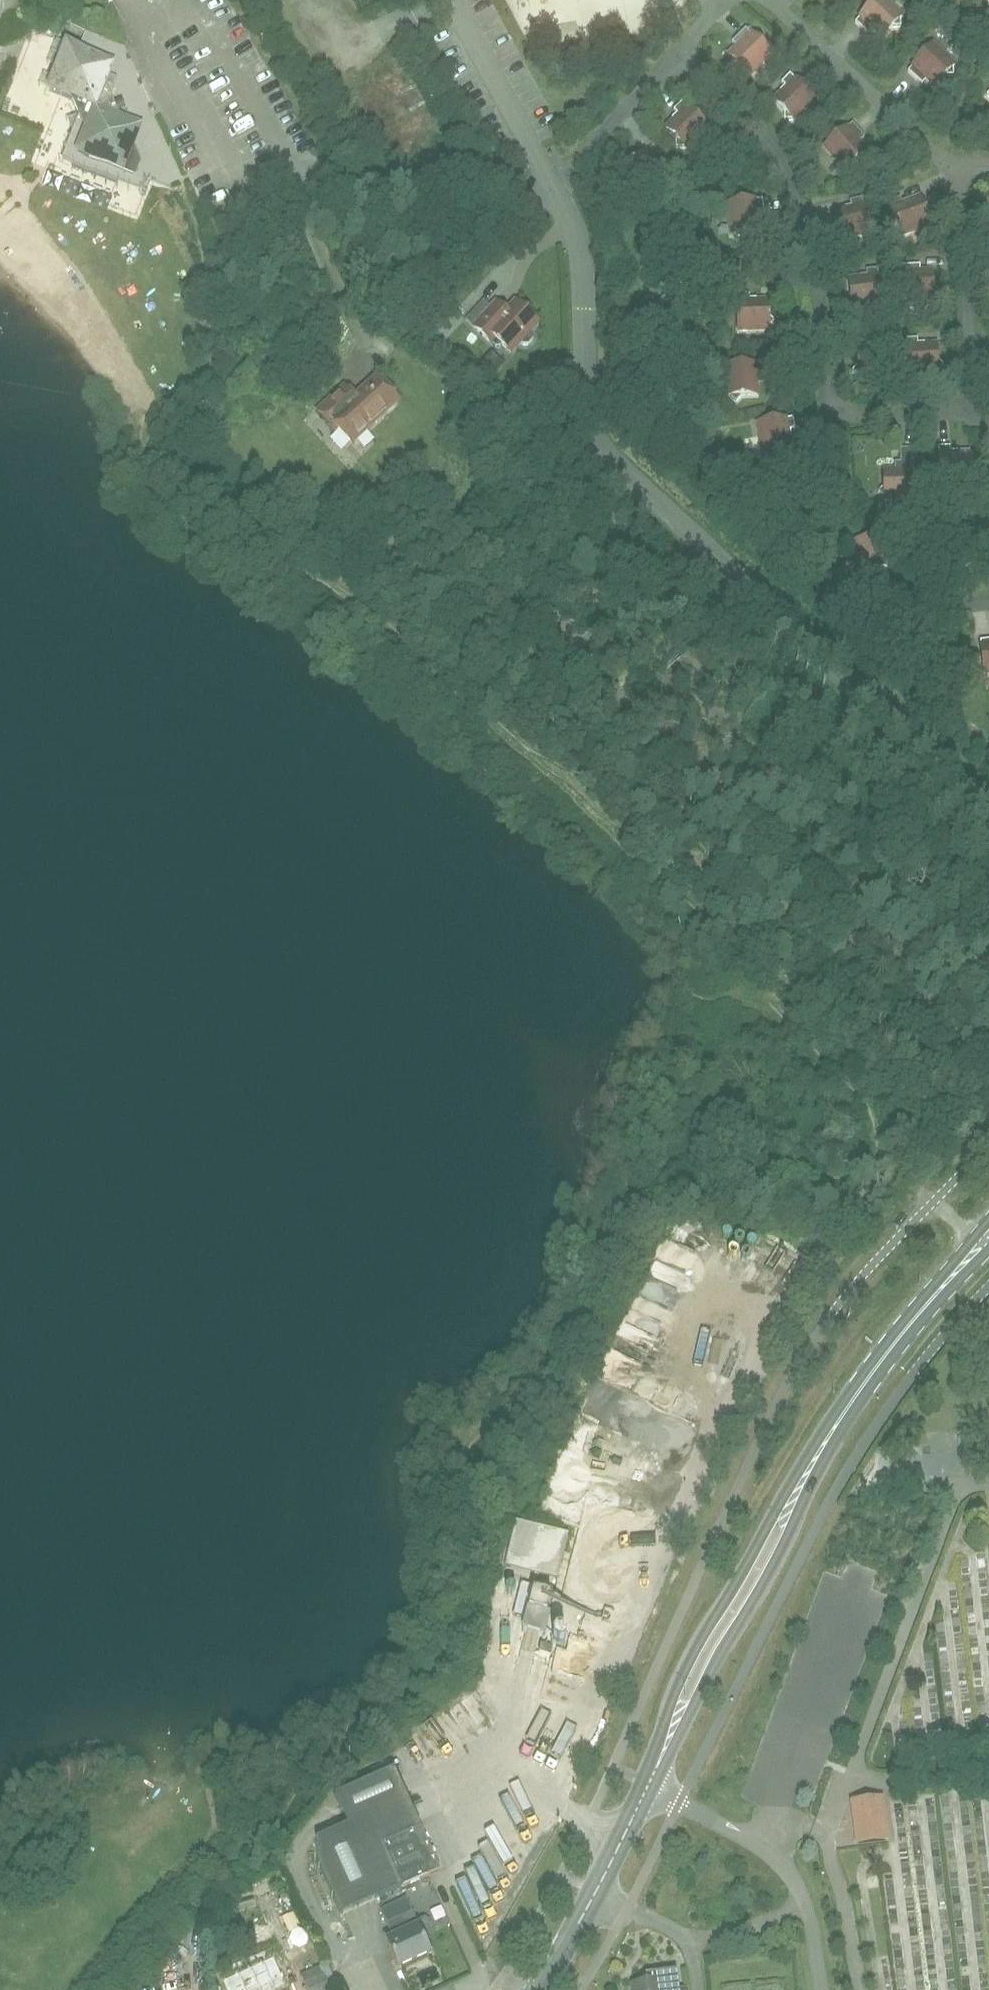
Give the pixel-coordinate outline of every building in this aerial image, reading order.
[(871,28),(882,38),(892,27),(900,27),(901,27),(900,18),(902,17),(884,0),(877,0),(855,23),(864,31),(867,28),(871,28)] [(737,38),(740,41),(740,45),(729,56),(740,66),(739,75),(740,75),(748,75),(750,77),(771,55),(746,30),(737,38)] [(104,85),(112,63),(67,45),(49,91),(72,99),(86,131),(78,154),(134,175),(139,163),(132,148),(141,125),(118,117),(104,85)] [(920,77),(924,77),(935,87),(945,76),(953,76),(953,67),(955,66),(933,45),(908,72),(917,80),(920,77)] [(785,120),(793,120),(795,122),(816,100),(790,75),(781,83),(785,86),(785,90),(774,101),(785,112),(785,120)] [(677,114),(677,118),(666,129),(676,140),(676,148),(685,148),(686,150),(708,129),(682,103),(674,111),(677,114)] [(852,124),(825,148),(844,171),(846,169),(854,170),(855,162),(866,152),(856,140),(857,136),(860,133),(852,124)] [(163,183),(174,186),(179,165),(168,163),(163,183)] [(932,216),(932,215),(925,212),(919,198),(905,204),(902,202),(900,198),(889,203),(902,236),(930,225),(929,223),(932,216)] [(841,239),(841,241),(870,234),(862,199),(850,201),(851,206),(849,209),(834,213),(838,227),(833,234),(834,235),(841,239)] [(733,235),(740,240),(741,240),(745,233),(760,230),(758,216),(760,213),(764,212),(762,200),(727,206),(731,236),(733,235)] [(939,293),(939,292),(933,287),(931,272),(916,273),(913,270),(913,266),(901,267),(903,303),(933,301),(933,299),(939,293)] [(846,302),(852,307),(853,309),(882,305),(878,269),(866,271),(867,275),(864,278),(849,280),(851,295),(846,301),(846,302)] [(750,299),(749,295),(737,295),(738,331),(769,331),(768,328),(774,322),(768,316),(768,301),(752,302),(750,299)] [(511,353),(520,343),(524,345),(528,345),(533,339),(533,335),(530,332),(538,323),(516,303),(505,315),(500,315),(492,308),(474,328),(496,348),(505,347),(511,353)] [(943,366),(937,360),(936,345),(921,346),(918,344),(917,339),(906,340),(908,376),(938,374),(938,372),(943,366)] [(857,350),(858,365),(853,371),(853,372),(859,377),(859,379),(889,377),(887,341),(875,342),(875,346),(872,349),(857,350)] [(742,396),(757,396),(756,380),(759,378),(778,378),(777,365),(726,367),(727,397),(730,396),(736,402),(742,396)] [(376,378),(349,403),(339,392),(317,412),(334,431),(335,430),(350,445),(365,431),(397,401),(376,378)] [(771,459),(772,459),(776,452),(791,450),(788,434),(791,431),(795,430),(793,419),(757,425),(762,454),(764,454),(771,459)] [(969,469),(969,454),(953,454),(950,452),(950,447),(938,448),(940,484),(970,483),(970,481),(975,474),(969,469)] [(885,501),(915,500),(913,449),(900,449),(901,468),(899,471),(884,472),(884,487),(879,493),(885,499),(885,501)] [(869,576),(874,570),(889,568),(887,553),(889,550),(894,549),(892,537),(856,542),(860,572),(862,571),(869,576)] [(988,674),(988,640),(980,641),(984,675),(988,674)] [(506,1564),(557,1574),(567,1528),(516,1517),(506,1564)] [(522,1625),(555,1631),(559,1609),(527,1603),(522,1625)] [(583,1701),(592,1665),(547,1654),(539,1690),(583,1701)] [(471,1697),(443,1728),(465,1748),(493,1717),(471,1697)] [(880,1825),(884,1825),(881,1798),(853,1802),(858,1844),(886,1841),(886,1839),(882,1840),(880,1825)] [(358,1908),(440,1871),(421,1828),(408,1799),(354,1823),(362,1840),(341,1849),(340,1865),(358,1908)] [(428,1892),(438,1913),(447,1909),(438,1888),(428,1892)] [(398,1967),(430,1953),(412,1913),(387,1925),(391,1932),(384,1935),(398,1967)] [(347,1988),(356,1985),(344,1955),(335,1958),(347,1988)] [(227,1989),(275,1989),(288,1984),(275,1956),(223,1980),(227,1989)] [(324,1978),(331,1974),(326,1964),(319,1968),(320,1968),(301,1977),(307,1989),(330,1989),(324,1978)] [(676,1972),(677,1972),(677,1970),(675,1970),(675,1971),(649,1974),(648,1974),(647,1974),(647,1976),(648,1982),(633,1984),(633,1989),(679,1989),(676,1972)]
